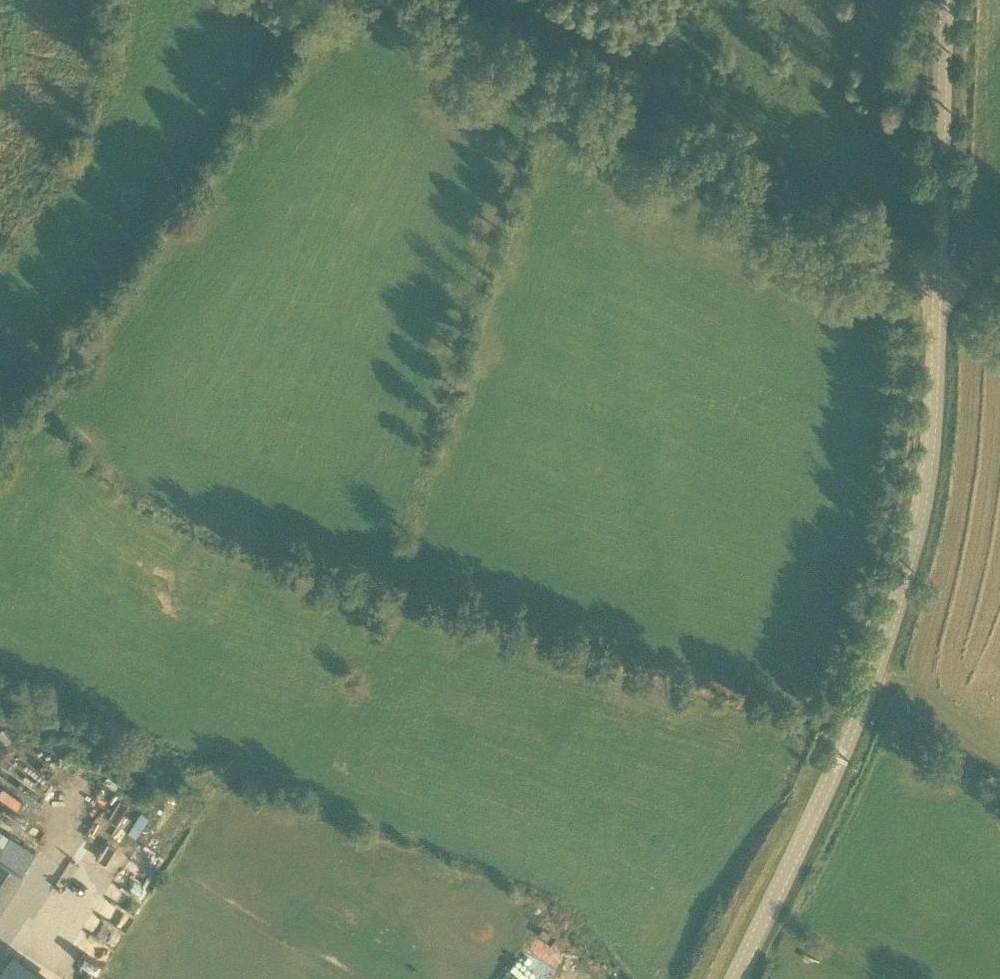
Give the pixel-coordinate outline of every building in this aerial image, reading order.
[(0,828),(0,848),(9,834),(0,828)] [(36,852),(9,834),(0,848),(0,856),(23,871),(36,852)] [(14,956),(0,977),(0,978),(47,978),(14,956)]
